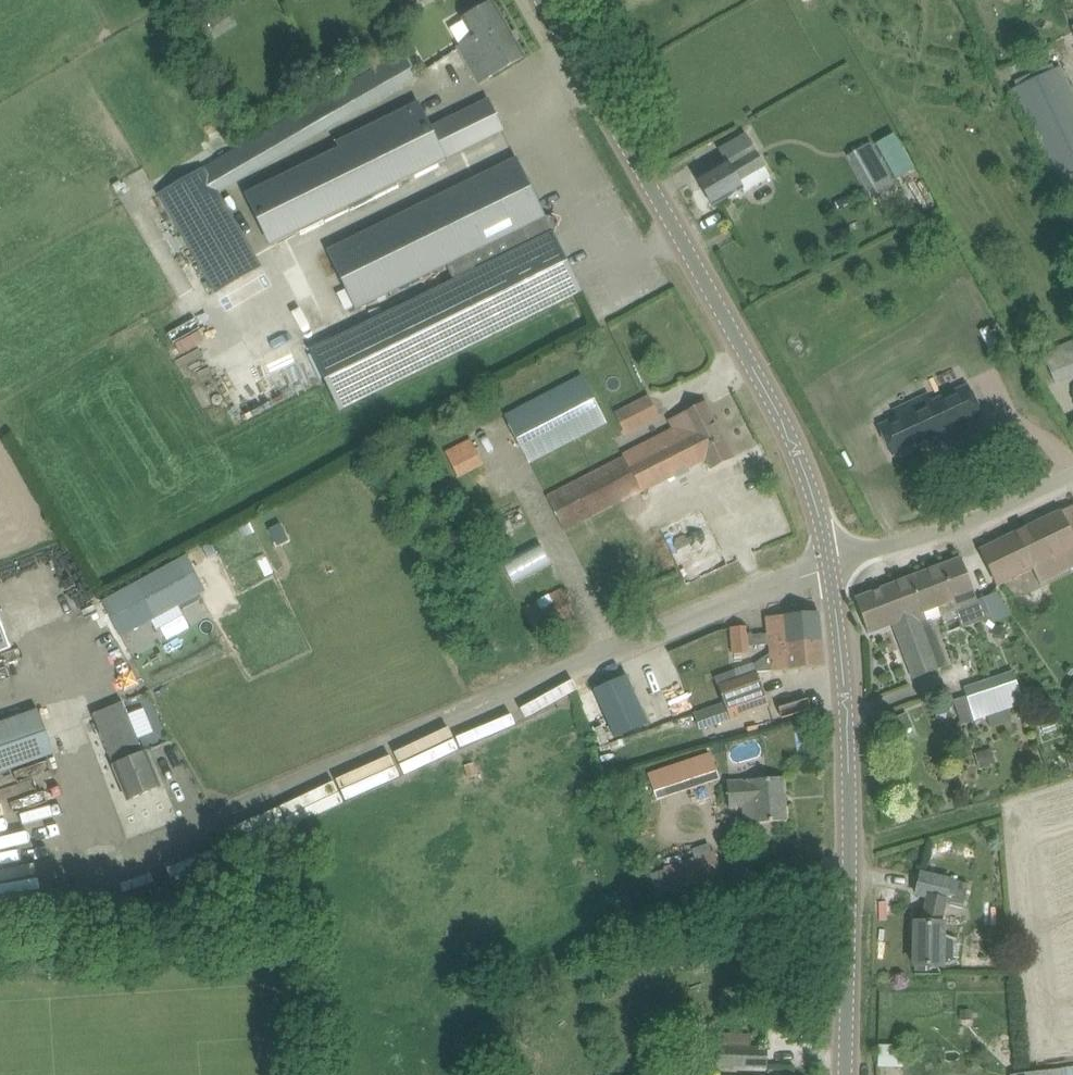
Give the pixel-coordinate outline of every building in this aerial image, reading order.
[(493,2),(463,19),(474,38),(459,47),(480,83),(525,57),(493,2)] [(417,78),(403,52),(220,159),(234,183),(417,78)] [(1060,67),(1012,90),(1059,188),(1063,186),(1072,208),(1072,94),(1060,67)] [(418,103),(398,112),(334,143),(337,149),(244,195),(269,247),(503,131),(488,100),(430,128),(418,103)] [(745,134),(737,139),(719,150),(726,162),(697,179),(713,206),(743,189),(745,193),(771,177),(745,134)] [(355,309),(448,264),(455,281),(306,353),(334,411),(581,291),(553,234),(555,229),(549,218),(545,217),(517,159),(327,250),(355,309)] [(261,267),(217,193),(203,169),(157,196),(215,294),(261,267)] [(896,185),(886,169),(870,179),(879,195),(896,185)] [(606,424),(581,376),(505,416),(529,465),(606,424)] [(969,386),(933,402),(928,392),(892,409),(897,419),(881,427),(894,454),(923,440),(982,413),(969,386)] [(630,432),(658,418),(649,400),(622,413),(630,432)] [(684,413),(674,418),(667,422),(672,432),(641,446),(622,455),(623,457),(546,496),(563,532),(641,494),(704,463),(708,470),(714,467),(733,457),(706,403),(684,414),(684,413)] [(496,459),(484,433),(446,452),(458,479),(496,459)] [(982,551),(997,583),(1072,547),(1072,507),(982,551)] [(281,524),(269,529),(275,541),(287,536),(281,524)] [(539,545),(501,562),(510,581),(548,564),(539,545)] [(185,561),(183,557),(105,600),(121,630),(199,587),(197,584),(201,582),(188,559),(185,561)] [(927,571),(946,622),(957,618),(955,612),(979,603),(961,558),(927,571)] [(927,571),(896,583),(910,619),(914,618),(917,624),(924,622),(927,620),(927,622),(941,617),(943,623),(946,622),(927,571)] [(910,619),(896,583),(855,599),(869,634),(893,624),(914,679),(941,669),(924,622),(917,624),(914,618),(910,619)] [(536,635),(575,615),(562,589),(524,608),(536,635)] [(1005,605),(997,595),(996,593),(983,599),(991,618),(993,623),(1011,615),(1012,615),(1005,605)] [(803,642),(821,640),(819,612),(785,615),(785,616),(767,617),(768,633),(747,635),(746,627),(731,628),(733,654),(748,653),(748,647),(787,644),(787,649),(778,649),(778,653),(804,651),(803,642)] [(10,649),(0,623),(0,653),(10,649)] [(824,667),(821,640),(803,642),(804,651),(778,653),(770,654),(753,663),(755,672),(738,678),(737,676),(717,685),(725,708),(730,720),(769,707),(766,697),(757,672),(824,667)] [(1014,673),(990,681),(999,710),(1007,707),(1024,701),(1014,673)] [(648,724),(626,675),(592,691),(614,739),(648,724)] [(1012,721),(1007,707),(999,710),(990,681),(964,690),(967,697),(954,701),(962,723),(986,714),(990,729),(1012,721)] [(160,787),(152,767),(145,750),(142,752),(122,702),(93,714),(120,780),(128,800),(160,787)] [(49,753),(34,711),(0,724),(0,771),(49,753)] [(898,732),(912,726),(906,713),(893,719),(898,732)] [(986,750),(975,754),(979,769),(991,765),(986,750)] [(648,775),(656,800),(719,779),(710,755),(648,775)] [(730,808),(744,807),(745,824),(787,821),(783,777),(762,779),(728,781),(730,808)] [(721,878),(713,852),(664,868),(672,894),(721,878)] [(963,906),(968,884),(921,873),(916,894),(928,897),(922,923),(915,923),(914,966),(943,966),(945,921),(942,921),(946,901),(963,906)] [(713,1068),(766,1070),(767,1036),(714,1034),(713,1068)] [(901,1065),(902,1044),(878,1043),(877,1064),(901,1065)]
